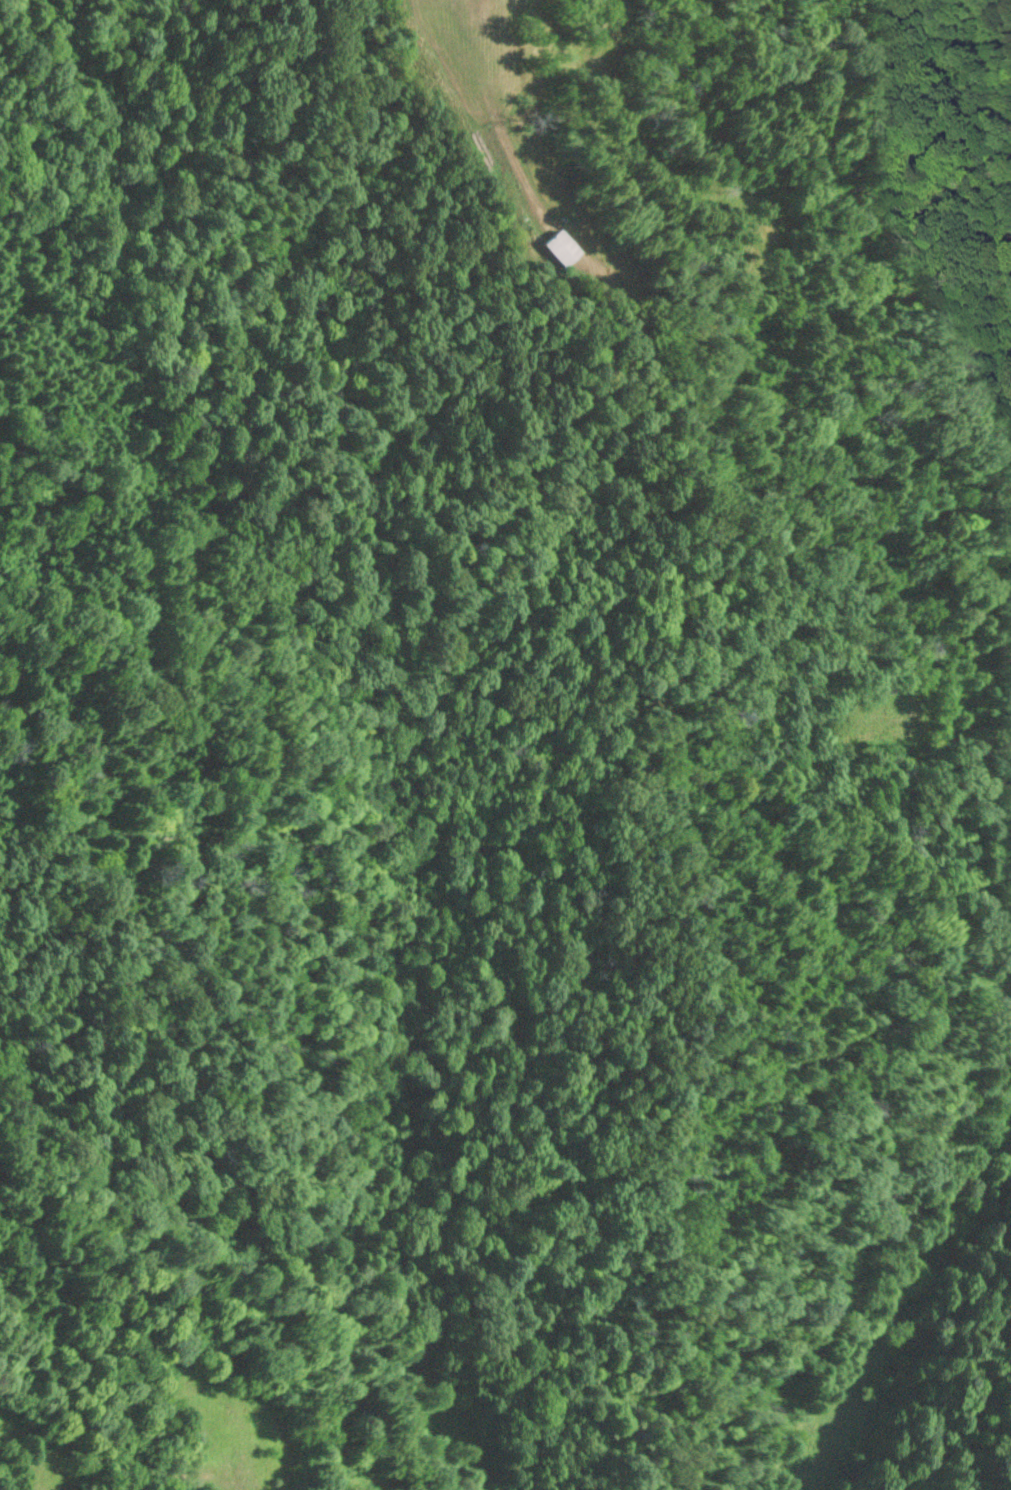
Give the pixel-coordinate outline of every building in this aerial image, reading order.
[(579,252),(557,230),(541,246),(563,268),(579,252)]
